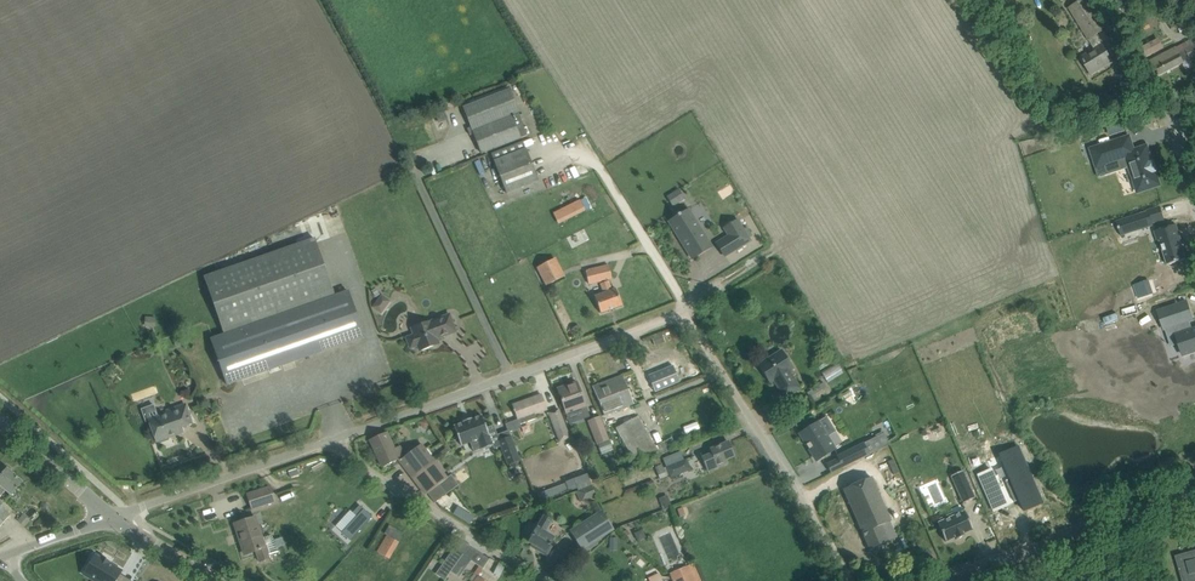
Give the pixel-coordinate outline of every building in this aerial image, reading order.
[(1112,61),(1096,35),(1106,29),(1099,19),(1087,0),(1084,0),(1070,8),(1095,50),(1082,58),(1085,64),(1091,74),(1112,61)] [(1174,31),(1184,25),(1177,13),(1167,19),(1174,31)] [(1194,40),(1191,41),(1192,46),(1189,48),(1186,43),(1151,61),(1158,75),(1194,56),(1194,40)] [(482,153),(527,136),(519,113),(510,89),(464,107),(482,153)] [(444,111),(436,114),(439,122),(447,119),(444,111)] [(1128,138),(1093,150),(1098,165),(1098,166),(1105,163),(1108,172),(1130,165),(1131,167),(1139,191),(1158,184),(1154,171),(1155,170),(1153,163),(1151,163),(1146,148),(1133,152),(1128,138)] [(525,148),(523,142),(491,154),(507,193),(539,181),(526,148),(525,148)] [(679,190),(667,198),(673,207),(685,200),(679,190)] [(558,225),(585,211),(580,200),(553,213),(558,225)] [(680,215),(679,214),(677,215),(678,217),(669,222),(692,258),(711,247),(688,210),(680,215)] [(1148,210),(1117,221),(1123,237),(1154,225),(1148,210)] [(729,236),(737,249),(750,241),(737,220),(724,228),(729,236)] [(1176,224),(1154,231),(1158,241),(1159,240),(1167,265),(1186,259),(1180,242),(1182,241),(1176,224)] [(335,296),(315,238),(204,277),(224,335),(211,339),(227,385),(364,337),(349,291),(335,296)] [(547,285),(564,276),(555,259),(538,268),(547,285)] [(589,286),(612,279),(608,266),(585,273),(589,286)] [(1135,274),(1140,290),(1156,284),(1150,268),(1135,274)] [(608,281),(600,284),(604,293),(595,296),(601,314),(622,306),(616,288),(612,290),(609,282),(610,282),(609,281),(608,281)] [(382,293),(373,307),(383,313),(392,300),(382,293)] [(1158,312),(1164,331),(1166,331),(1174,328),(1179,345),(1184,358),(1194,355),(1194,331),(1191,322),(1194,321),(1188,302),(1158,312)] [(420,351),(439,344),(438,340),(437,339),(456,332),(449,314),(410,328),(412,335),(406,337),(410,348),(418,346),(420,351)] [(662,335),(652,339),(654,346),(665,342),(662,335)] [(800,389),(789,371),(793,369),(781,350),(758,364),(770,383),(774,381),(785,399),(800,389)] [(673,366),(648,376),(655,392),(679,382),(673,366)] [(619,409),(633,404),(622,376),(608,381),(619,409)] [(605,415),(619,409),(608,381),(594,386),(605,415)] [(566,414),(586,407),(577,382),(557,389),(566,414)] [(514,412),(515,412),(518,419),(506,424),(509,430),(509,432),(522,428),(521,425),(521,424),(536,419),(535,414),(547,410),(546,406),(542,395),(513,405),(515,410),(514,410),(514,412)] [(157,442),(171,437),(170,434),(182,430),(182,428),(193,424),(186,404),(174,409),(175,411),(149,420),(157,442)] [(822,406),(816,408),(819,417),(833,412),(830,405),(823,408),(822,406)] [(558,410),(549,414),(560,441),(569,438),(558,410)] [(482,416),(471,420),(471,418),(463,421),(464,423),(454,426),(461,445),(478,439),(482,450),(493,445),(489,435),(482,416)] [(672,437),(655,447),(638,416),(616,429),(635,463),(638,468),(648,462),(678,446),(684,443),(681,437),(675,441),(672,437)] [(601,455),(613,451),(600,417),(588,422),(601,455)] [(812,417),(806,421),(810,427),(816,423),(812,417)] [(821,423),(802,434),(819,461),(837,449),(821,423)] [(398,459),(413,479),(435,462),(432,459),(429,454),(422,445),(405,457),(400,447),(395,449),(387,432),(370,440),(382,467),(398,459)] [(508,466),(520,461),(511,437),(498,441),(508,466)] [(708,471),(717,467),(728,463),(726,459),(734,456),(728,442),(710,449),(701,453),(708,471)] [(837,456),(843,467),(870,455),(863,443),(837,456)] [(1018,447),(999,455),(1009,479),(1005,480),(1014,502),(1019,500),(1023,510),(1042,502),(1018,447)] [(439,485),(446,479),(447,478),(435,462),(413,479),(426,495),(428,494),(435,503),(446,494),(439,485)] [(678,462),(666,467),(670,478),(683,473),(678,462)] [(0,477),(0,488),(2,486),(11,495),(23,482),(8,468),(0,477)] [(991,470),(978,476),(993,511),(1007,505),(991,470)] [(962,471),(950,476),(963,503),(975,498),(962,471)] [(837,487),(870,555),(887,548),(880,527),(890,522),(871,473),(837,487)] [(573,479),(565,483),(566,484),(569,491),(577,488),(578,491),(592,486),(587,474),(574,480),(573,479)] [(596,495),(592,486),(578,491),(577,492),(581,501),(596,495)] [(252,509),(275,501),(271,487),(248,495),(252,509)] [(338,517),(330,529),(342,538),(357,513),(342,501),(332,513),(338,517)] [(11,515),(0,506),(0,527),(11,515)] [(457,513),(470,523),(474,517),(462,507),(457,513)] [(582,550),(592,543),(613,530),(602,511),(570,531),(582,550)] [(937,523),(946,542),(955,538),(956,540),(964,536),(963,534),(972,530),(964,511),(954,516),(952,513),(939,519),(940,522),(937,523)] [(537,547),(535,550),(547,556),(552,547),(550,545),(554,537),(552,536),(552,535),(548,532),(547,533),(545,532),(552,520),(544,516),(536,529),(535,529),(531,535),(532,536),(529,542),(531,544),(537,547)] [(262,539),(255,517),(235,524),(245,555),(256,551),(260,563),(269,560),(268,555),(278,552),(274,540),(272,538),(270,536),(268,537),(262,539)] [(388,559),(403,534),(389,525),(384,534),(387,536),(377,553),(388,559)] [(454,567),(462,573),(471,561),(469,560),(475,550),(469,546),(463,554),(462,555),(454,567)] [(442,565),(451,572),(454,567),(462,555),(463,554),(454,548),(442,565)] [(1175,556),(1182,580),(1194,580),(1194,550),(1175,556)] [(86,573),(97,580),(99,580),(116,580),(120,574),(122,571),(109,564),(110,563),(102,558),(102,559),(96,556),(86,573)] [(691,573),(688,566),(671,573),(674,580),(694,580),(691,573)] [(500,577),(503,570),(497,567),(493,574),(500,577)] [(651,580),(665,580),(660,572),(649,577),(651,580)]
